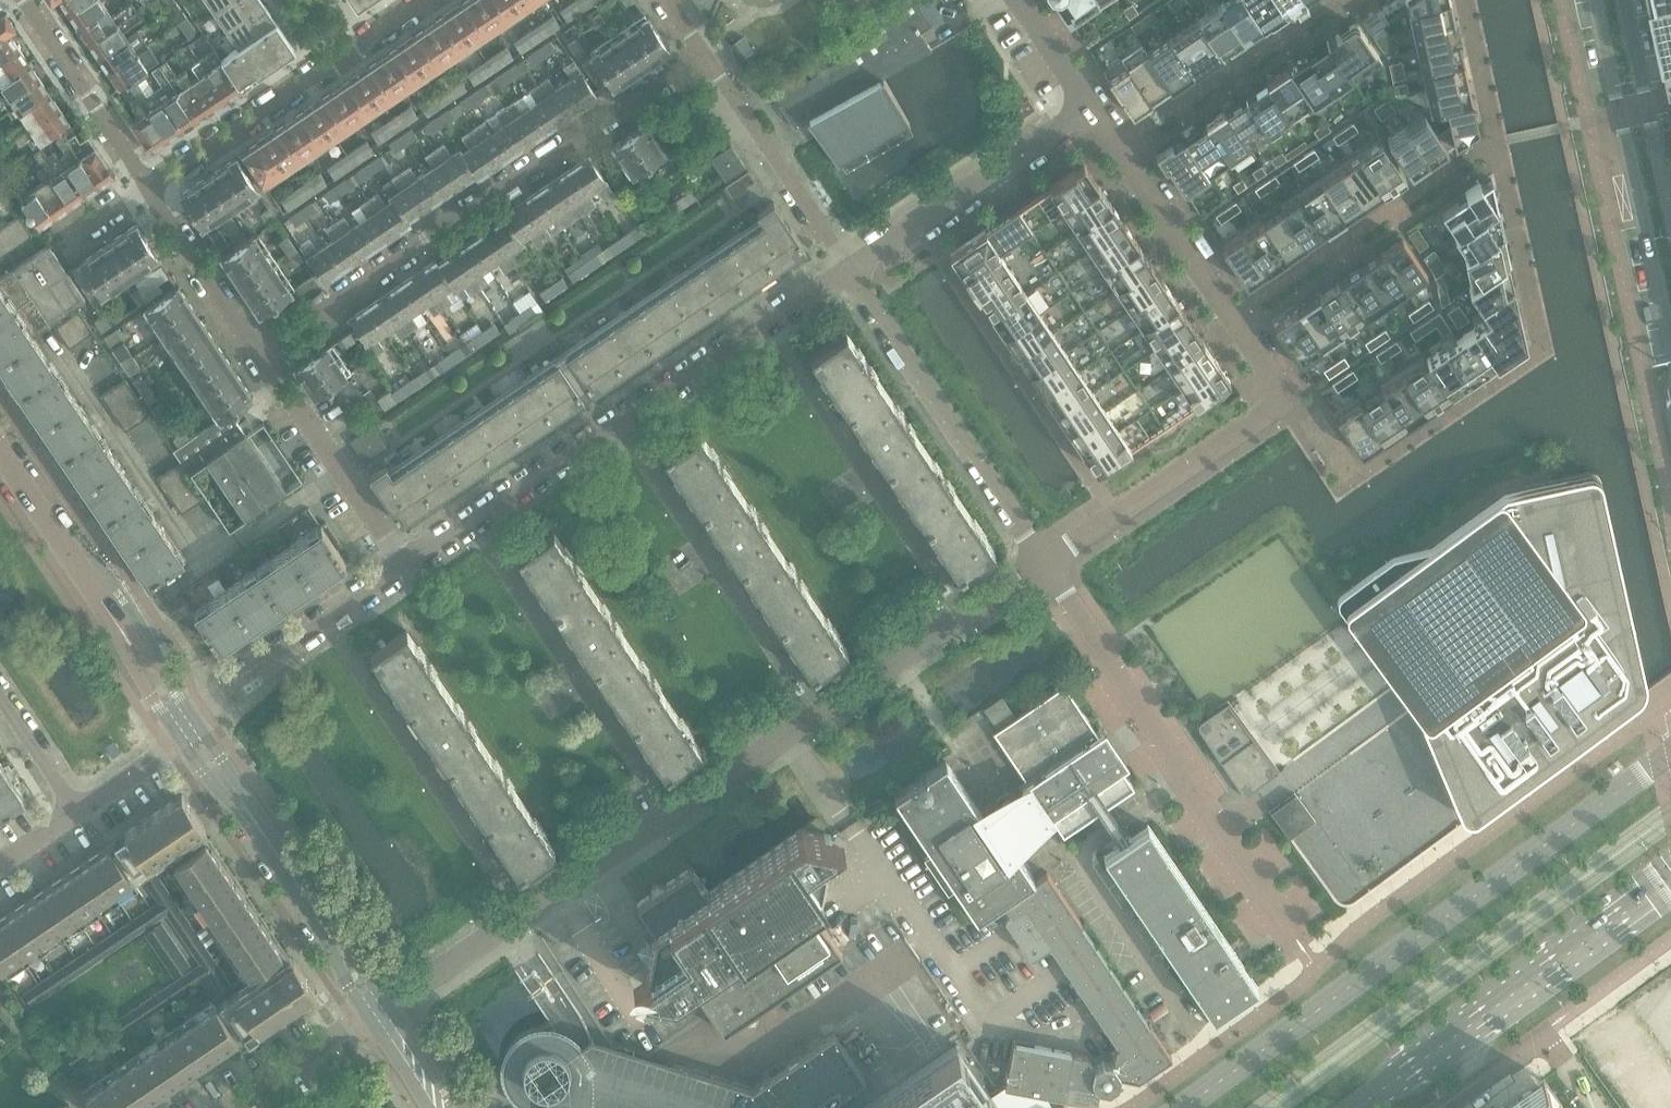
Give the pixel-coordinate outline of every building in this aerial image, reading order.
[(68,12),(86,0),(60,0),(68,12)] [(103,0),(86,0),(68,12),(78,27),(108,7),(103,0)] [(169,8),(177,3),(175,0),(163,0),(169,8)] [(214,11),(231,0),(206,0),(214,11)] [(226,29),(264,4),(262,0),(231,0),(214,11),(226,29)] [(453,10),(474,42),(498,26),(480,0),(468,0),(453,10)] [(498,26),(521,11),(514,0),(480,0),(498,26)] [(521,11),(536,0),(514,0),(521,11)] [(560,9),(568,21),(587,8),(582,0),(574,0),(560,9)] [(632,14),(640,8),(634,0),(623,0),(632,14)] [(708,21),(717,0),(695,0),(708,21)] [(875,34),(807,80),(801,70),(804,68),(803,66),(769,90),(777,101),(795,128),(801,125),(808,121),(819,138),(821,141),(839,166),(841,164),(838,160),(845,156),(848,160),(850,159),(848,155),(862,146),(865,151),(867,149),(865,145),(879,137),(882,141),(884,140),(882,135),(897,127),(899,132),(901,130),(899,126),(906,122),(908,126),(911,125),(884,77),(932,50),(926,43),(920,33),(932,24),(918,4),(918,5),(915,0),(900,0),(864,25),(865,26),(868,24),(875,34)] [(1098,0),(1056,0),(1070,21),(1099,1),(1098,0)] [(1167,1),(1173,10),(1187,1),(1187,0),(1168,0),(1167,1)] [(1254,33),(1263,27),(1245,0),(1226,0),(1220,4),(1245,39),(1247,38),(1248,39),(1255,35),(1254,33)] [(1283,13),(1286,12),(1278,0),(1245,0),(1263,27),(1274,20),(1278,21),(1283,17),(1283,13)] [(1291,8),(1303,0),(1278,0),(1286,12),(1287,11),(1293,11),(1293,10),(1292,10),(1291,8)] [(1407,7),(1412,27),(1454,18),(1450,0),(1439,0),(1407,7)] [(1670,70),(1670,0),(1655,0),(1670,70)] [(108,7),(78,27),(89,42),(136,9),(131,2),(113,14),(108,7)] [(177,3),(169,8),(179,23),(187,18),(177,3)] [(1132,3),(1123,10),(1129,19),(1138,13),(1138,12),(1132,3)] [(264,4),(226,29),(238,47),(276,21),(264,4)] [(1245,39),(1220,4),(1199,18),(1223,54),(1224,54),(1222,51),(1226,48),(1228,51),(1245,39)] [(1379,7),(1362,19),(1371,32),(1388,21),(1379,7)] [(123,30),(141,17),(136,9),(89,42),(99,57),(128,37),(123,30)] [(453,10),(429,26),(451,58),(474,42),(453,10)] [(1157,19),(1152,11),(1137,21),(1142,29),(1157,19)] [(8,32),(8,33),(15,28),(5,12),(0,15),(0,38),(8,32)] [(533,28),(540,39),(560,26),(553,15),(533,28)] [(648,16),(620,36),(641,68),(670,48),(648,16)] [(187,18),(179,23),(189,39),(193,36),(196,30),(187,18)] [(1223,54),(1199,18),(1169,38),(1194,74),(1223,54)] [(1454,18),(1412,27),(1416,48),(1459,38),(1454,18)] [(293,47),(276,21),(238,47),(221,58),(222,60),(239,84),(255,73),(257,75),(295,50),(293,47)] [(1382,60),(1359,27),(1358,26),(1356,25),(1354,25),(1352,25),(1327,42),(1351,78),(1352,80),(1382,60)] [(429,26),(406,42),(428,74),(451,58),(429,26)] [(533,28),(513,41),(521,52),(540,39),(533,28)] [(128,37),(99,57),(109,72),(148,44),(143,37),(138,30),(128,37)] [(1375,38),(1374,38),(1379,45),(1390,37),(1385,30),(1375,38)] [(18,47),(8,33),(8,32),(0,38),(0,60),(18,47)] [(1097,40),(1093,33),(1083,40),(1087,47),(1097,40)] [(577,55),(582,63),(581,63),(598,88),(609,80),(613,86),(641,68),(620,36),(593,53),(589,46),(585,50),(576,37),(567,43),(575,56),(577,55)] [(1390,37),(1379,45),(1384,52),(1395,45),(1390,37)] [(1194,74),(1169,38),(1148,52),(1172,88),(1194,74)] [(1459,38),(1416,48),(1421,68),(1463,59),(1459,38)] [(550,40),(535,50),(541,59),(556,49),(550,40)] [(406,42),(383,58),(404,89),(428,74),(406,42)] [(1351,78),(1327,42),(1309,54),(1333,90),(1351,78)] [(1172,88),(1148,52),(1145,49),(1142,43),(1121,57),(1125,63),(1151,102),(1172,88)] [(119,88),(148,68),(159,61),(148,44),(109,72),(119,88)] [(506,46),(486,60),(494,71),(513,57),(506,46)] [(0,60),(0,82),(28,62),(18,47),(0,60)] [(535,50),(520,60),(526,69),(541,59),(535,50)] [(214,51),(199,61),(227,100),(243,90),(239,84),(222,60),(221,61),(214,51)] [(1333,90),(1309,54),(1289,68),(1313,104),(1319,113),(1327,108),(1320,99),(1333,90)] [(1125,63),(1121,57),(1102,69),(1106,75),(1133,115),(1151,102),(1125,63)] [(383,58),(359,73),(381,105),(404,89),(383,58)] [(1463,59),(1421,68),(1425,89),(1468,79),(1463,59)] [(159,65),(170,81),(197,120),(212,110),(192,81),(193,80),(187,70),(177,77),(166,60),(159,65)] [(486,60),(467,73),(474,84),(494,71),(486,60)] [(520,60),(505,71),(511,79),(526,69),(520,60)] [(571,77),(563,83),(581,108),(598,97),(573,60),(563,66),(571,77)] [(199,61),(193,65),(200,75),(193,80),(192,81),(212,110),(227,100),(199,61)] [(1390,64),(1389,64),(1391,72),(1404,70),(1402,61),(1390,64)] [(0,93),(0,104),(38,77),(28,62),(0,82),(5,90),(0,93)] [(162,85),(154,90),(182,131),(197,120),(170,81),(159,65),(152,70),(162,85)] [(1313,104),(1289,68),(1266,83),(1290,119),(1313,104)] [(1404,70),(1391,72),(1393,81),(1406,78),(1404,70)] [(505,71),(490,81),(496,90),(511,79),(505,71)] [(359,73),(336,89),(358,121),(381,105),(359,73)] [(0,104),(0,115),(15,105),(20,112),(48,92),(38,77),(0,104)] [(548,77),(539,83),(564,120),(581,108),(563,83),(555,88),(548,77)] [(439,91),(447,102),(467,89),(459,78),(439,91)] [(1468,79),(1425,89),(1430,110),(1446,107),(1445,106),(1472,100),(1468,79)] [(137,81),(130,85),(140,101),(167,141),(182,131),(154,90),(147,95),(137,81)] [(490,81),(475,91),(481,100),(496,90),(490,81)] [(539,83),(521,95),(547,132),(564,120),(539,83)] [(1290,119),(1266,83),(1246,97),(1270,133),(1290,119)] [(1394,86),(1396,94),(1409,92),(1407,83),(1394,86)] [(336,89),(313,105),(335,137),(358,121),(336,89)] [(439,91),(420,104),(428,115),(447,102),(439,91)] [(475,91),(460,101),(466,110),(481,100),(475,91)] [(25,120),(10,130),(15,137),(59,107),(48,92),(20,112),(25,120)] [(521,95),(504,107),(529,143),(547,132),(521,95)] [(1270,133),(1246,97),(1241,100),(1239,97),(1231,103),(1233,105),(1225,111),(1249,147),(1270,133)] [(1028,98),(1014,108),(1015,110),(1019,115),(1021,118),(1036,109),(1028,98)] [(1388,100),(1381,104),(1388,115),(1395,110),(1388,100)] [(1437,133),(1437,134),(1447,150),(1448,150),(1455,145),(1479,129),(1472,100),(1445,106),(1446,107),(1450,125),(1437,133)] [(132,106),(139,117),(132,122),(151,151),(167,141),(140,101),(132,106)] [(1359,111),(1359,110),(1355,103),(1345,109),(1350,116),(1350,117),(1359,111)] [(1381,104),(1374,109),(1381,120),(1388,115),(1381,104)] [(313,105),(289,121),(311,153),(335,137),(313,105)] [(390,118),(398,130),(417,116),(410,105),(390,118)] [(59,107),(15,137),(20,145),(28,140),(33,147),(69,123),(59,107)] [(487,118),(494,129),(512,155),(529,143),(504,107),(487,118)] [(448,109),(437,117),(443,125),(454,118),(448,109)] [(1249,147),(1225,111),(1205,124),(1230,160),(1249,147)] [(1424,113),(1406,126),(1430,162),(1447,150),(1437,134),(1437,133),(1424,113)] [(437,117),(426,124),(432,133),(443,125),(437,117)] [(390,118),(371,131),(378,143),(398,130),(390,118)] [(487,118),(470,130),(495,167),(512,155),(494,129),(487,118)] [(289,121),(266,137),(288,169),(311,153),(289,121)] [(1319,138),(1331,130),(1331,129),(1326,122),(1314,130),(1319,138)] [(646,123),(613,145),(638,182),(647,176),(642,168),(665,152),(646,123)] [(1358,130),(1353,123),(1343,130),(1348,137),(1358,130)] [(1230,160),(1205,124),(1198,129),(1184,138),(1208,174),(1230,160)] [(1406,126),(1387,138),(1412,174),(1430,162),(1406,126)] [(411,128),(400,136),(406,144),(417,137),(411,128)] [(463,151),(461,152),(476,175),(478,178),(495,167),(470,130),(462,135),(469,147),(463,151)] [(1338,144),(1348,137),(1343,130),(1333,137),(1338,144)] [(56,137),(65,151),(58,156),(85,196),(100,186),(68,138),(64,132),(56,137)] [(115,176),(88,136),(81,141),(75,133),(68,138),(100,186),(115,176)] [(1406,178),(1378,135),(1356,149),(1385,192),(1406,178)] [(400,136),(389,143),(395,152),(406,144),(400,136)] [(266,137),(242,153),(264,185),(288,169),(266,137)] [(1172,143),(1156,154),(1166,169),(1168,167),(1185,191),(1187,194),(1210,178),(1208,174),(1184,138),(1174,145),(1172,143)] [(1287,159),(1308,145),(1304,140),(1284,154),(1287,159)] [(346,154),(354,165),(374,152),(366,141),(346,154)] [(476,175),(461,152),(463,151),(460,147),(451,154),(443,143),(434,149),(459,186),(476,175)] [(731,146),(711,159),(725,180),(745,167),(731,146)] [(42,147),(34,152),(43,166),(70,206),(85,196),(58,156),(51,161),(42,147)] [(432,166),(425,171),(442,197),(459,186),(434,149),(425,155),(432,166)] [(1319,157),(1314,149),(1304,156),(1309,163),(1319,157)] [(1385,192),(1356,149),(1337,162),(1366,205),(1385,192)] [(1287,159),(1284,154),(1282,152),(1271,159),(1276,167),(1287,159)] [(346,154),(327,167),(335,178),(354,165),(346,154)] [(380,155),(369,163),(375,171),(386,164),(380,155)] [(237,156),(209,176),(230,208),(259,189),(237,156)] [(589,156),(572,168),(589,194),(589,193),(597,188),(604,199),(614,193),(589,156)] [(1309,163),(1304,156),(1294,163),(1299,170),(1309,163)] [(1366,205),(1337,162),(1317,175),(1346,218),(1366,205)] [(369,163),(358,170),(363,179),(375,171),(369,163)] [(1084,163),(1051,185),(1196,403),(1229,380),(1084,163)] [(37,170),(37,173),(43,182),(35,187),(55,216),(70,206),(43,166),(37,170)] [(409,166),(400,172),(425,209),(442,197),(425,171),(417,177),(409,166)] [(1252,172),(1257,180),(1267,173),(1262,166),(1252,172)] [(579,216),(597,205),(589,193),(589,194),(572,168),(554,179),(579,216)] [(755,182),(748,172),(749,172),(748,171),(725,186),(733,198),(756,183),(755,182)] [(398,189),(389,195),(392,199),(393,198),(408,220),(425,209),(400,172),(391,178),(398,189)] [(319,173),(299,186),(307,197),(327,184),(319,173)] [(1280,183),(1275,175),(1265,182),(1270,190),(1280,183)] [(1346,218),(1317,175),(1298,189),(1327,231),(1346,218)] [(203,178),(204,179),(181,195),(202,227),(203,226),(213,220),(230,208),(209,176),(205,178),(204,177),(203,178)] [(346,178),(335,186),(341,195),(352,187),(346,178)] [(1455,236),(1498,207),(1491,178),(1481,185),(1480,182),(1465,192),(1467,195),(1442,212),(1456,234),(1454,235),(1455,236)] [(554,179),(537,191),(562,228),(579,216),(554,179)] [(1233,185),(1238,192),(1247,186),(1242,179),(1233,185)] [(1270,190),(1265,182),(1255,189),(1260,197),(1270,190)] [(756,183),(733,198),(741,209),(763,194),(763,193),(762,194),(756,184),(756,183)] [(20,184),(13,188),(40,227),(55,216),(35,187),(28,192),(23,184),(20,184)] [(299,186),(280,199),(288,210),(307,197),(299,186)] [(335,186),(324,194),(330,202),(341,195),(335,186)] [(1327,231),(1298,189),(1278,202),(1307,244),(1327,231)] [(537,191),(520,203),(545,240),(562,228),(537,191)] [(690,191),(669,205),(675,213),(696,198),(690,191)] [(378,192),(369,198),(394,235),(411,224),(408,220),(393,198),(392,199),(385,204),(378,192)] [(369,198),(359,205),(367,216),(359,221),(377,247),(394,235),(369,198)] [(312,202),(301,209),(307,218),(318,210),(312,202)] [(584,399),(583,397),(591,391),(592,393),(593,393),(806,249),(774,202),(757,213),(764,223),(569,355),(565,350),(554,357),(558,363),(393,475),(386,465),(373,473),(370,476),(401,523),(584,399)] [(1241,209),(1236,202),(1226,208),(1231,216),(1241,209)] [(1307,244),(1278,202),(1277,203),(1281,209),(1265,220),(1260,214),(1259,215),(1288,258),(1307,244)] [(520,203),(503,214),(505,218),(507,217),(522,239),(529,234),(536,245),(545,240),(520,203)] [(0,212),(6,222),(17,215),(11,205),(0,212)] [(1095,470),(1133,445),(1000,245),(1033,223),(1021,205),(950,252),(1095,470)] [(1468,255),(1503,231),(1498,207),(1455,236),(1468,255)] [(269,226),(278,220),(269,208),(261,213),(269,226)] [(1221,223),(1231,216),(1226,208),(1216,215),(1221,223)] [(301,209),(290,217),(296,225),(307,218),(301,209)] [(1288,258),(1259,215),(1239,228),(1268,271),(1288,258)] [(0,229),(0,256),(31,236),(19,216),(0,229)] [(344,216),(334,222),(359,259),(377,247),(359,221),(351,226),(344,216)] [(507,217),(505,218),(489,229),(514,266),(523,260),(515,249),(525,242),(523,240),(523,241),(522,239),(507,217)] [(203,226),(223,256),(232,250),(213,220),(203,226)] [(334,222),(325,228),(333,239),(324,245),(342,270),(359,259),(334,222)] [(80,262),(102,294),(130,275),(147,301),(164,290),(160,284),(170,277),(157,257),(158,256),(137,224),(80,262)] [(640,225),(624,236),(630,243),(645,233),(640,225)] [(1239,228),(1219,242),(1247,285),(1268,271),(1239,228)] [(1428,245),(1417,228),(1408,235),(1419,251),(1428,245)] [(489,229),(471,241),(489,267),(497,261),(504,272),(514,266),(489,229)] [(1503,233),(1503,231),(1468,255),(1464,257),(1465,259),(1471,287),(1508,261),(1510,260),(1503,233)] [(222,257),(241,285),(273,263),(255,235),(232,250),(223,256),(222,257)] [(279,242),(287,254),(296,248),(288,236),(279,242)] [(624,236),(609,246),(614,254),(630,243),(624,236)] [(310,238),(300,245),(325,282),(342,270),(324,245),(317,250),(310,238)] [(1428,276),(1402,238),(1382,252),(1410,295),(1429,282),(1428,276)] [(471,241),(454,252),(479,289),(489,283),(481,272),(489,267),(471,241)] [(148,584),(184,559),(33,336),(86,301),(49,245),(0,278),(0,366),(148,584)] [(598,245),(581,256),(591,269),(607,258),(598,245)] [(296,248),(287,254),(296,266),(304,260),(296,248)] [(453,288),(452,288),(454,290),(463,284),(470,295),(479,289),(454,252),(438,263),(437,264),(452,286),(453,288)] [(1410,295),(1382,252),(1360,267),(1389,309),(1410,295)] [(581,256),(565,268),(574,281),(591,269),(581,256)] [(452,286),(437,264),(438,263),(436,260),(418,272),(443,308),(452,302),(445,291),(452,286)] [(1471,287),(1469,288),(1488,317),(1427,358),(1451,394),(1526,344),(1508,261),(1471,287)] [(110,306),(102,294),(80,262),(70,269),(100,313),(110,306)] [(273,263),(241,285),(260,313),(292,292),(273,263)] [(1440,265),(1432,270),(1434,273),(1435,277),(1444,271),(1440,265)] [(1389,309),(1360,267),(1338,281),(1339,282),(1367,324),(1389,309)] [(418,272),(401,283),(419,309),(426,304),(434,315),(443,308),(418,272)] [(1444,272),(1435,278),(1440,301),(1443,305),(1449,301),(1444,272)] [(562,277),(551,285),(557,293),(568,285),(562,277)] [(1367,324),(1339,282),(1319,295),(1348,337),(1367,324)] [(401,283),(384,295),(409,332),(418,325),(411,314),(419,309),(401,283)] [(551,285),(540,292),(546,301),(557,293),(551,285)] [(146,308),(165,335),(197,314),(178,286),(146,308)] [(384,295),(367,307),(384,333),(393,327),(400,338),(409,332),(384,295)] [(1348,337),(1319,295),(1318,295),(1297,309),(1326,352),(1348,337)] [(537,300),(519,313),(525,322),(543,309),(537,300)] [(1424,314),(1434,308),(1429,300),(1418,307),(1424,314)] [(1464,312),(1459,304),(1451,310),(1456,317),(1464,312)] [(367,307),(349,318),(366,343),(374,355),(384,348),(377,338),(384,333),(367,307)] [(1424,314),(1418,307),(1408,314),(1413,321),(1424,314)] [(113,308),(94,321),(101,332),(121,319),(113,308)] [(1326,352),(1297,309),(1274,325),(1303,367),(1326,352)] [(79,311),(55,327),(69,348),(93,332),(79,311)] [(1445,320),(1439,312),(1433,316),(1439,324),(1445,320)] [(1469,320),(1464,312),(1456,317),(1461,325),(1469,320)] [(519,313),(501,326),(508,335),(525,322),(519,313)] [(165,335),(183,363),(215,342),(197,314),(165,335)] [(1439,324),(1433,316),(1427,320),(1433,328),(1437,326),(1439,324)] [(1433,328),(1427,320),(1422,324),(1427,332),(1433,328)] [(1449,327),(1445,320),(1439,324),(1437,326),(1441,332),(1449,327)] [(495,324),(480,333),(486,341),(500,331),(495,324)] [(1427,332),(1422,324),(1416,328),(1421,336),(1427,332)] [(1453,333),(1449,327),(1441,332),(1445,338),(1453,333)] [(1421,336),(1416,328),(1410,332),(1415,340),(1421,336)] [(121,337),(116,329),(104,337),(109,345),(121,337)] [(1385,329),(1375,336),(1380,344),(1390,337),(1385,329)] [(480,333),(466,343),(471,351),(486,341),(480,333)] [(810,357),(848,412),(883,388),(846,333),(810,357)] [(1380,344),(1375,336),(1365,343),(1370,350),(1380,344)] [(1401,348),(1396,341),(1386,347),(1391,355),(1401,348)] [(215,342),(183,363),(202,391),(234,369),(215,342)] [(113,350),(122,363),(132,355),(124,343),(113,350)] [(328,345),(296,367),(315,396),(347,374),(328,345)] [(460,347),(450,354),(455,362),(466,354),(460,347)] [(1391,355),(1386,347),(1376,354),(1381,362),(1391,355)] [(1427,358),(1422,352),(1399,367),(1428,410),(1451,394),(1427,358)] [(450,354),(439,362),(444,369),(455,362),(450,354)] [(132,355),(122,363),(130,375),(141,368),(132,355)] [(1344,357),(1334,364),(1339,371),(1349,364),(1344,357)] [(1339,371),(1334,364),(1324,370),(1329,378),(1339,371)] [(148,584),(0,366),(0,373),(144,586),(148,584)] [(1428,410),(1399,367),(1378,382),(1406,424),(1428,410)] [(253,397),(234,369),(202,391),(221,419),(231,412),(246,402),(253,397)] [(1360,376),(1355,369),(1343,377),(1348,384),(1360,376)] [(426,370),(410,381),(415,388),(432,377),(426,370)] [(133,380),(141,392),(150,387),(141,375),(133,380)] [(1348,384),(1343,377),(1332,384),(1338,391),(1348,384)] [(125,378),(101,395),(125,431),(150,415),(125,378)] [(351,380),(333,392),(344,409),(362,397),(351,380)] [(410,381),(394,392),(399,399),(415,388),(410,381)] [(1406,424),(1378,382),(1376,383),(1380,389),(1362,402),(1357,395),(1356,396),(1384,439),(1385,439),(1406,424)] [(150,387),(141,392),(150,404),(158,399),(150,387)] [(848,412),(885,467),(921,443),(883,388),(848,412)] [(390,390),(378,399),(385,409),(397,401),(390,390)] [(1384,439),(1356,396),(1333,412),(1361,454),(1384,439)] [(153,409),(161,421),(172,414),(163,401),(153,409)] [(221,419),(174,451),(181,461),(181,462),(189,473),(191,472),(208,496),(229,528),(262,506),(262,507),(286,490),(247,433),(246,434),(231,412),(246,402),(231,412),(221,419)] [(172,414),(161,421),(170,434),(181,427),(172,414)] [(381,437),(373,426),(373,425),(351,441),(358,452),(381,437)] [(664,456),(701,511),(737,487),(699,432),(664,456)] [(381,437),(358,452),(366,464),(389,448),(381,437)] [(885,467),(922,522),(958,498),(921,443),(885,467)] [(181,462),(157,478),(181,514),(208,496),(191,472),(189,473),(181,462)] [(1392,554),(1353,581),(1351,583),(1340,593),(1339,594),(1338,596),(1337,598),(1337,599),(1337,601),(1337,603),(1338,604),(1339,606),(1346,616),(1355,628),(1419,715),(1460,813),(1461,815),(1463,816),(1464,817),(1466,818),(1468,819),(1470,819),(1472,819),(1474,819),(1476,818),(1571,749),(1587,737),(1592,734),(1636,702),(1639,699),(1642,696),(1643,693),(1645,689),(1645,685),(1646,682),(1645,678),(1602,483),(1601,481),(1600,479),(1599,477),(1597,476),(1595,474),(1593,474),(1591,473),(1589,473),(1587,473),(1580,475),(1549,482),(1504,492),(1502,493),(1431,545),(1392,554)] [(737,487),(701,511),(738,566),(774,542),(737,487)] [(958,498),(922,522),(960,577),(995,553),(958,498)] [(320,525),(258,568),(282,604),(346,561),(337,549),(342,545),(326,522),(320,525)] [(517,555),(554,610),(590,586),(553,531),(517,555)] [(738,566),(776,621),(811,597),(774,542),(738,566)] [(195,610),(189,614),(205,638),(210,634),(219,647),(282,604),(258,568),(195,610)] [(590,586),(554,610),(592,666),(627,641),(590,586)] [(811,597),(776,621),(813,676),(848,652),(845,647),(811,597)] [(377,640),(381,647),(371,654),(408,709),(443,685),(406,630),(386,644),(382,637),(377,640)] [(592,666),(629,721),(664,696),(627,641),(592,666)] [(913,783),(894,796),(931,850),(924,855),(948,890),(955,886),(976,918),(977,918),(977,919),(993,908),(1003,901),(1035,879),(1012,845),(1023,837),(1026,841),(1036,834),(1033,831),(1052,818),(1064,836),(1100,812),(1121,842),(1128,838),(1107,807),(1108,806),(1116,801),(1134,788),(1123,771),(1129,766),(1117,749),(1109,737),(1106,731),(1099,736),(1095,731),(1064,684),(993,732),(1028,784),(1010,797),(1007,793),(997,800),(1000,803),(982,815),(946,761),(940,765),(926,775),(927,776),(926,778),(925,778),(924,778),(923,778),(922,778),(918,781),(917,781),(917,782),(916,783),(916,784),(913,784),(914,784),(913,783)] [(443,685),(408,709),(445,765),(481,741),(443,685)] [(664,696),(629,721),(666,776),(702,752),(664,696)] [(1278,770),(1229,703),(1228,701),(1208,714),(1202,719),(1201,719),(1201,720),(1200,720),(1200,721),(1199,721),(1199,722),(1199,723),(1198,723),(1198,724),(1198,725),(1198,726),(1198,727),(1198,728),(1199,729),(1199,730),(1244,797),(1255,789),(1279,771),(1278,770)] [(445,765),(482,820),(518,796),(481,741),(445,765)] [(25,799),(0,762),(0,816),(25,799)] [(1291,838),(1315,821),(1295,793),(1270,811),(1269,811),(1289,839),(1291,838)] [(122,841),(119,843),(118,844),(136,871),(198,829),(203,826),(182,794),(119,837),(122,841)] [(518,796),(482,820),(520,875),(555,851),(518,796)] [(1121,842),(1103,854),(1213,1016),(1257,986),(1148,824),(1128,838),(1121,842)] [(647,973),(633,983),(645,985),(674,990),(689,980),(708,1009),(724,1032),(745,1018),(756,1020),(758,1009),(842,952),(842,951),(816,914),(789,932),(780,918),(820,890),(821,888),(829,847),(831,845),(843,837),(832,835),(831,835),(803,830),(802,829),(709,893),(696,874),(691,867),(665,885),(653,883),(650,894),(637,904),(655,931),(647,973)] [(205,839),(174,861),(250,973),(282,952),(205,839)] [(0,924),(0,966),(8,978),(138,889),(111,849),(0,924)] [(1035,879),(1003,901),(1004,903),(1011,913),(1004,917),(1031,957),(1050,944),(1118,1044),(1116,1046),(1112,1063),(1103,1062),(1095,1067),(1086,1054),(1013,1040),(1012,1047),(1005,1083),(1005,1085),(1078,1099),(1096,1103),(1099,1088),(1109,1090),(1118,1084),(1120,1074),(1139,1078),(1172,1056),(1171,1054),(1150,1024),(1149,1023),(1148,1024),(1080,923),(1081,922),(1047,872),(1047,871),(1035,879)] [(156,872),(143,881),(156,900),(169,891),(156,872)] [(169,891),(156,900),(169,918),(181,910),(169,891)] [(151,907),(135,918),(143,929),(159,919),(151,907)] [(181,910),(169,918),(182,937),(194,928),(181,910)] [(128,922),(112,933),(120,945),(136,934),(128,922)] [(190,965),(161,922),(145,933),(174,976),(190,965)] [(194,928),(182,937),(194,956),(207,947),(194,928)] [(112,933),(98,943),(106,955),(120,945),(112,933)] [(92,947),(76,958),(84,969),(99,959),(92,947)] [(207,947),(194,956),(207,974),(219,966),(207,947)] [(76,958),(61,968),(69,979),(84,969),(76,958)] [(288,962),(226,1004),(244,1031),(248,1036),(257,1029),(315,990),(293,959),(288,962)] [(219,966),(207,974),(220,993),(232,984),(219,966)] [(193,969),(176,980),(184,991),(200,980),(193,969)] [(55,972),(39,983),(47,995),(63,984),(55,972)] [(39,983),(24,993),(32,1004),(47,995),(39,983)] [(169,985),(154,995),(162,1006),(177,996),(169,985)] [(154,995),(140,1005),(147,1016),(162,1006),(154,995)] [(86,1093),(96,1107),(131,1107),(238,1036),(217,1004),(86,1093)] [(133,1009),(117,1019),(125,1031),(141,1020),(133,1009)] [(117,1019),(103,1029),(111,1041),(125,1031),(117,1019)] [(506,1082),(517,1098),(523,1103),(530,1107),(535,1107),(820,1107),(865,1078),(833,1032),(753,1087),(591,1037),(563,1056),(545,1029),(509,1054),(521,1072),(511,1079),(506,1082)] [(97,1034),(81,1044),(88,1056),(104,1045),(97,1034)] [(81,1044),(66,1054),(74,1066),(88,1056),(81,1044)] [(957,1044),(863,1107),(1000,1107),(957,1044)] [(1543,1077),(1541,1078),(1541,1079),(1530,1087),(1500,1107),(1564,1107),(1543,1077)]
